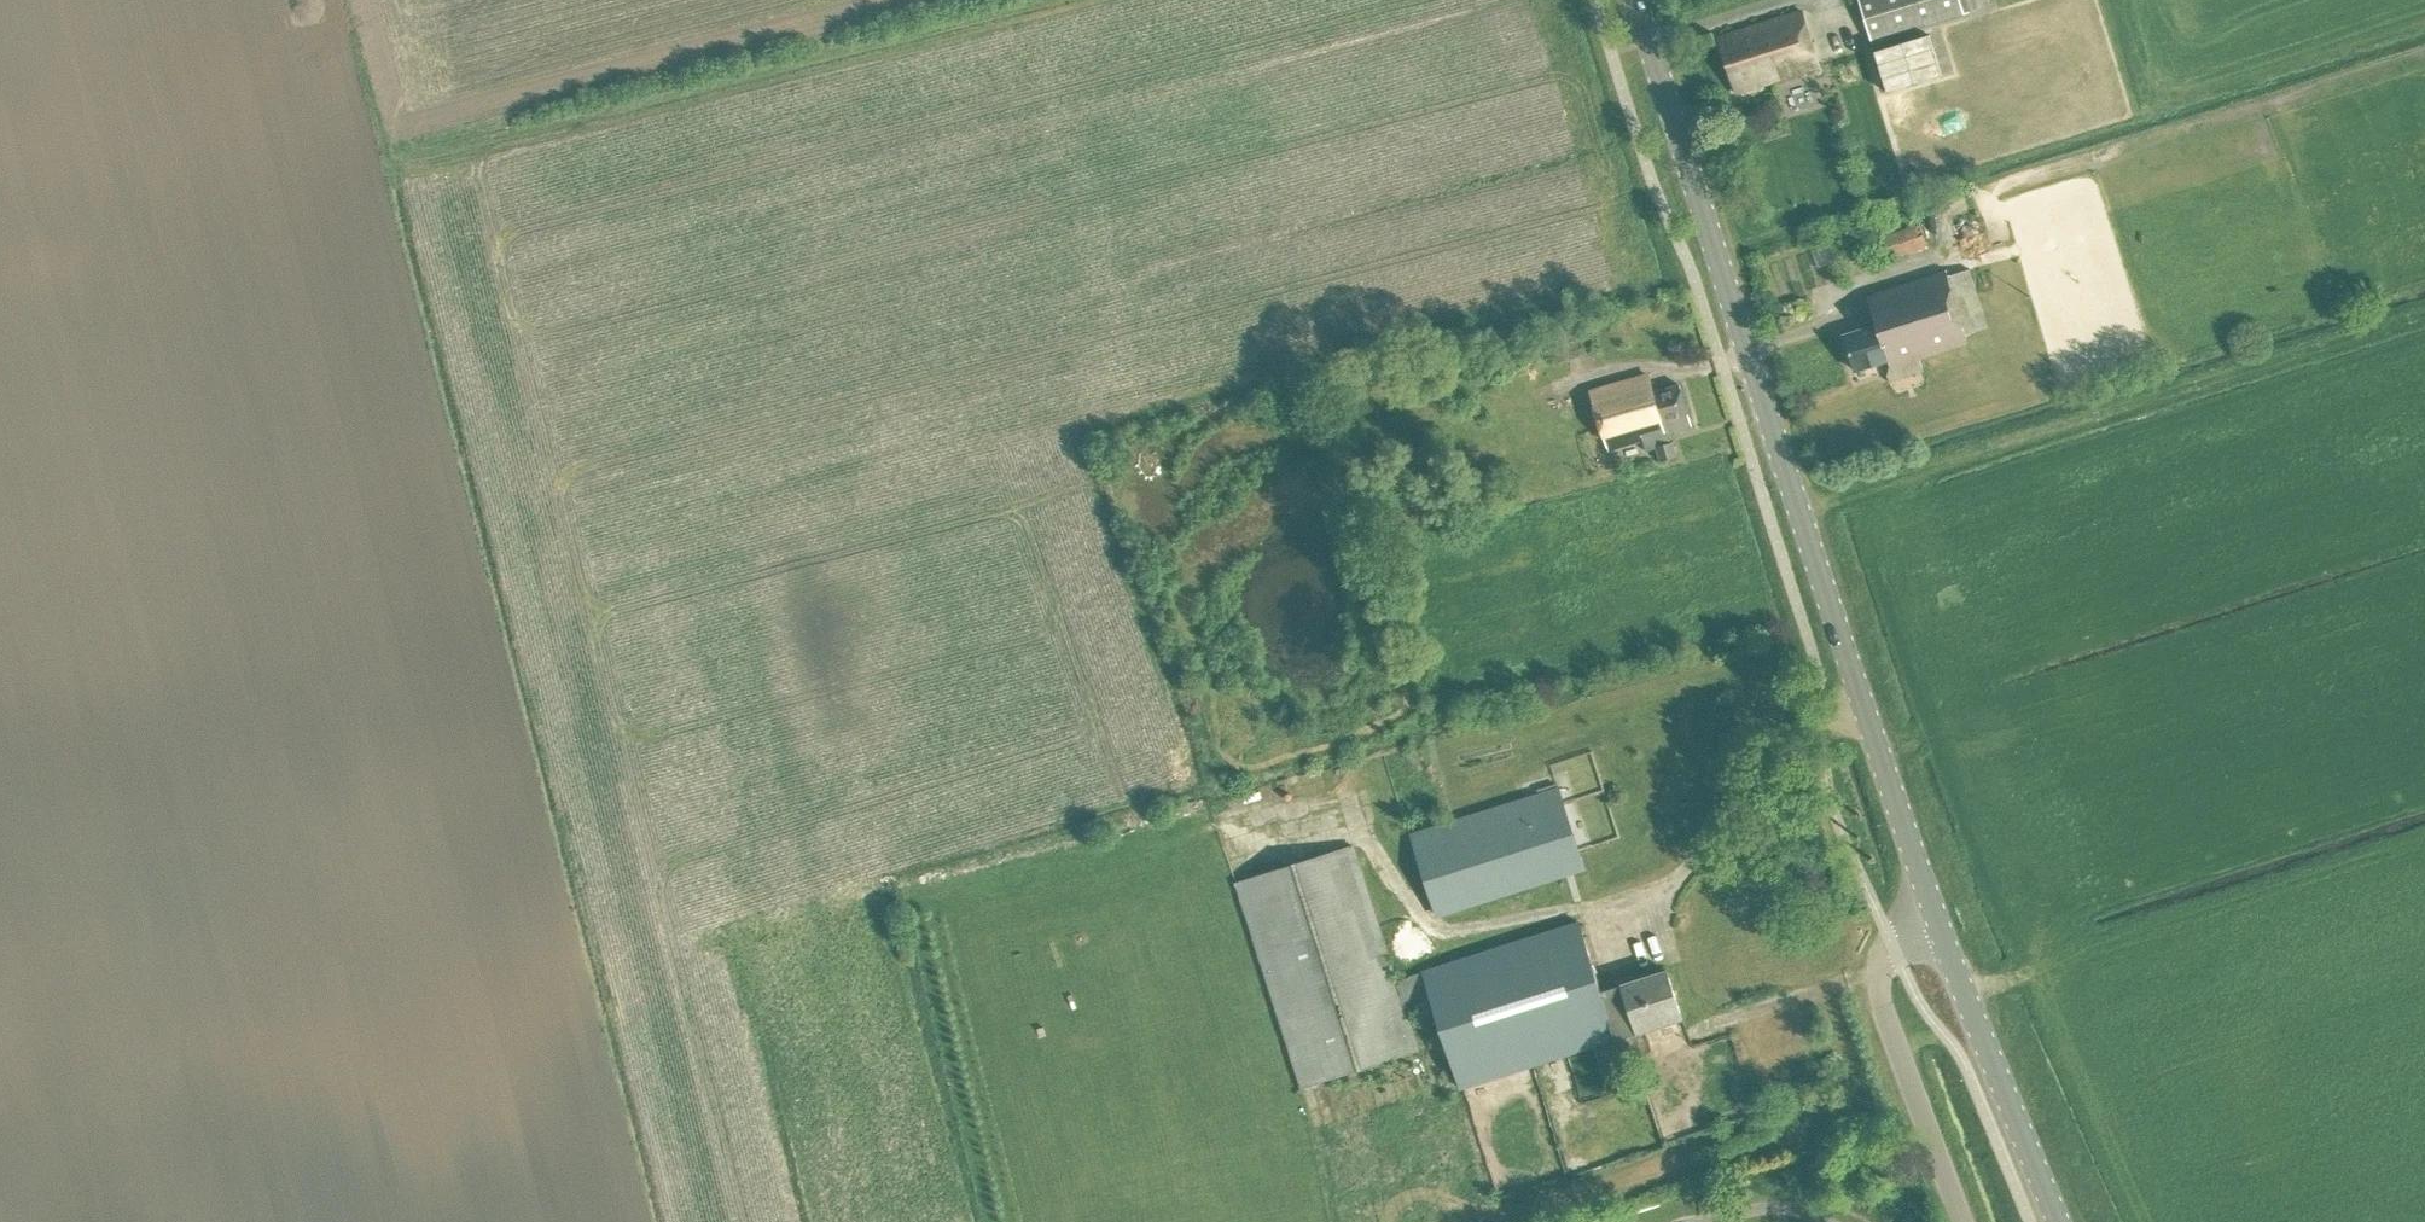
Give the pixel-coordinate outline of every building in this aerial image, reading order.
[(1872,43),(1964,14),(1960,0),(1859,0),(1872,43)] [(1802,12),(1719,38),(1736,93),(1763,85),(1762,82),(1770,80),(1771,81),(1819,66),(1802,12)] [(1880,50),(1892,90),(1935,77),(1931,64),(1950,58),(1942,32),(1880,50)] [(1918,217),(1872,230),(1882,263),(1927,250),(1918,217)] [(1815,287),(1811,252),(1791,254),(1792,261),(1780,263),(1784,291),(1815,287)] [(1946,273),(1868,298),(1877,325),(1845,336),(1856,371),(1888,361),(1890,367),(1969,342),(1967,337),(1988,331),(1969,272),(1948,279),(1946,273)] [(1649,376),(1591,392),(1608,451),(1643,441),(1647,452),(1657,449),(1661,461),(1677,457),(1673,442),(1669,444),(1666,433),(1692,426),(1680,385),(1654,393),(1649,376)] [(1559,787),(1411,834),(1433,903),(1581,857),(1559,787)] [(1353,846),(1236,884),(1301,1088),(1419,1050),(1407,1014),(1434,1005),(1461,1089),(1615,1040),(1622,1061),(1652,1051),(1645,1030),(1683,1019),(1668,971),(1601,992),(1579,922),(1423,971),(1425,977),(1398,985),(1353,846)] [(1820,1160),(1808,1163),(1814,1184),(1826,1180),(1820,1160)]
